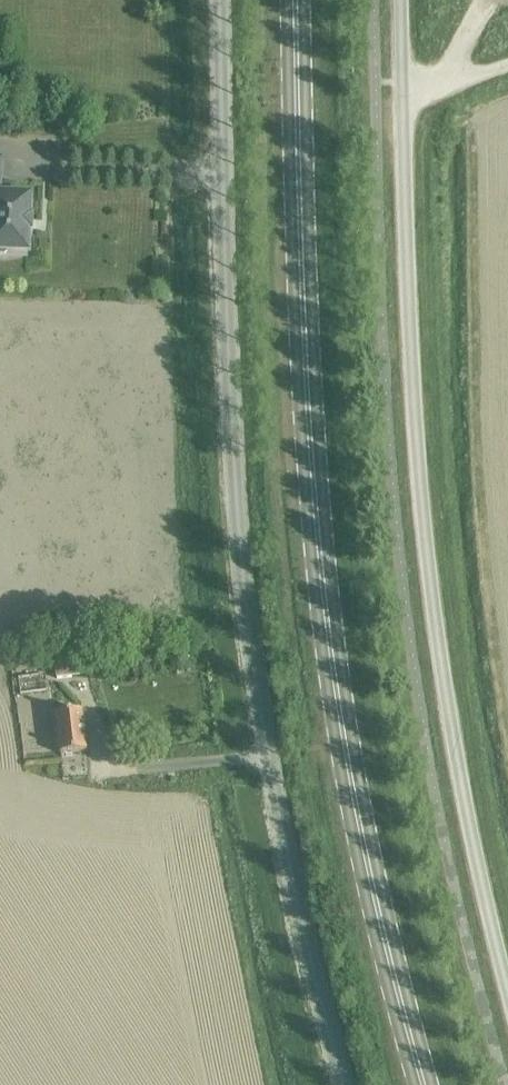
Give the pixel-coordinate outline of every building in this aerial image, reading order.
[(4,255),(7,252),(27,253),(28,232),(30,232),(30,219),(28,219),(29,198),(0,197),(0,255),(4,255)] [(92,649),(10,659),(11,673),(55,668),(56,679),(95,675),(92,649)] [(133,672),(119,673),(120,683),(134,682),(133,672)] [(41,675),(14,678),(16,695),(43,692),(41,675)] [(59,750),(84,747),(80,710),(54,713),(59,750)]
